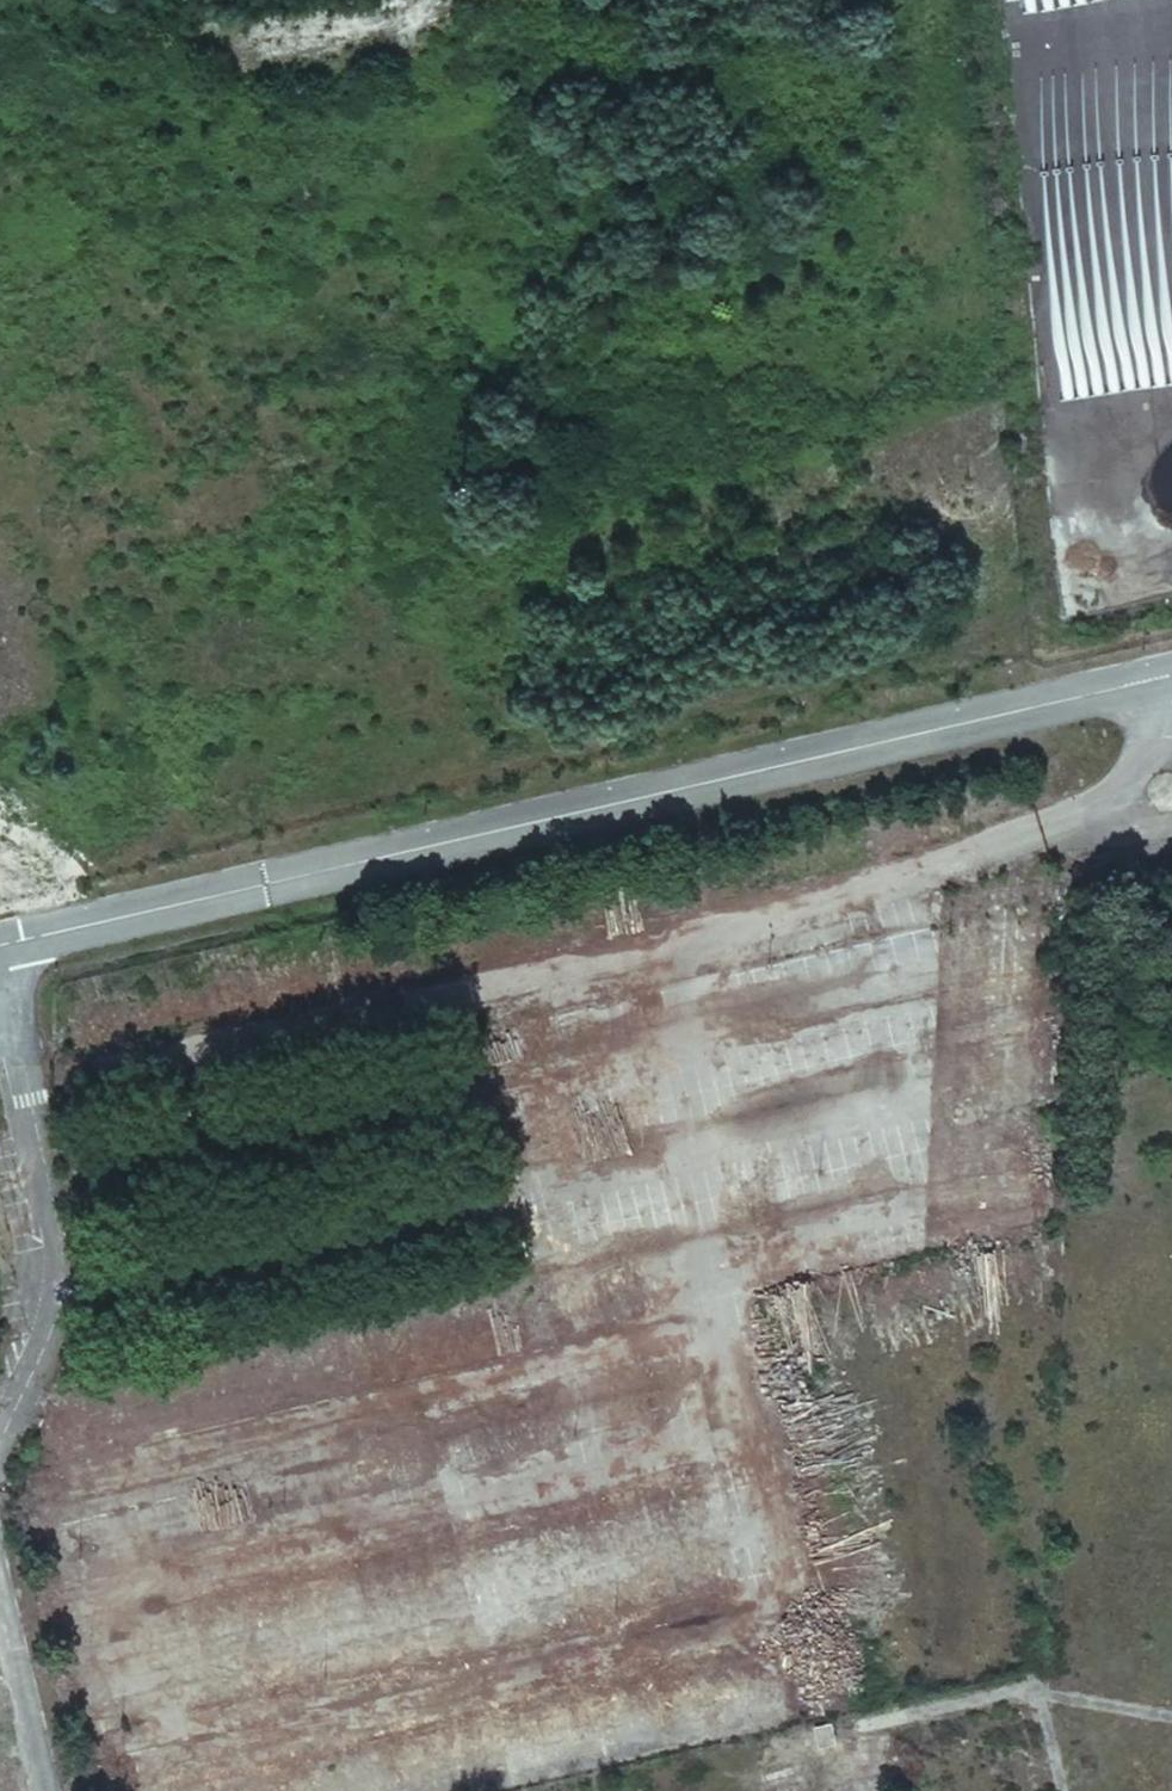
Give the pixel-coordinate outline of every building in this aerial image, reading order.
[(1171,474),(1171,428),(1090,429),(1087,288),(1040,288),(1043,476),(1171,474)] [(1098,320),(1099,354),(1171,352),(1171,318),(1098,320)] [(831,1720),(814,1724),(818,1744),(836,1741),(831,1720)]
